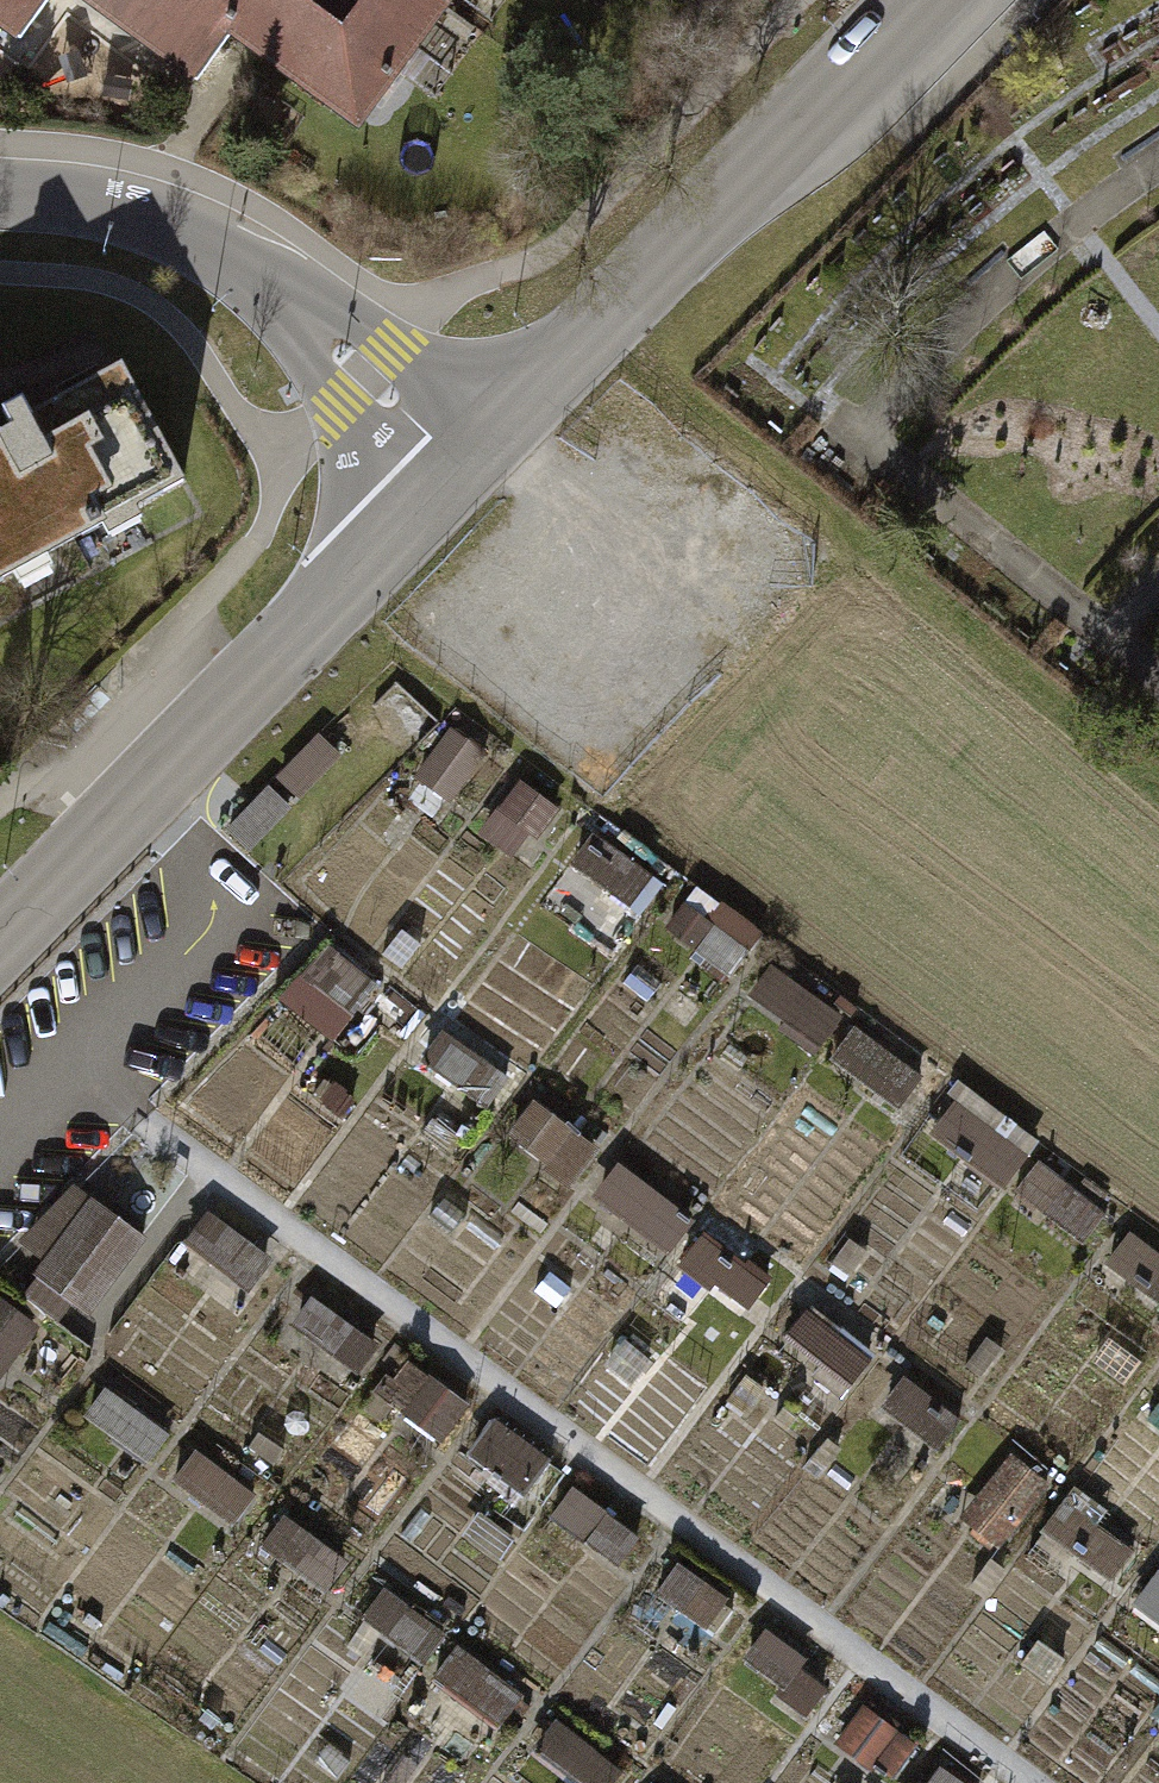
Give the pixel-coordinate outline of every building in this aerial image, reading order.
[(14,47),(49,0),(0,0),(0,37),(14,47)] [(193,87),(226,40),(357,136),(458,0),(69,0),(193,87)] [(0,428),(0,588),(195,487),(128,361),(0,428)] [(397,681),(370,709),(408,745),(435,717),(397,681)] [(478,754),(445,730),(415,773),(448,796),(478,754)] [(321,733),(282,775),(306,798),(346,756),(321,733)] [(554,810),(508,778),(474,825),(509,850),(524,828),(535,836),(554,810)] [(268,784),(228,826),(252,849),(292,807),(268,784)] [(660,883),(592,834),(570,864),(638,913),(660,883)] [(725,979),(745,950),(708,924),(719,908),(696,892),(665,936),(725,979)] [(407,1036),(421,1019),(336,949),(290,1005),(335,1042),(367,1003),(407,1036)] [(844,1011),(773,960),(751,990),(785,1015),(778,1025),(814,1052),(844,1011)] [(437,1027),(413,1059),(487,1111),(510,1079),(437,1027)] [(926,1081),(853,1029),(831,1058),(905,1111),(926,1081)] [(601,1150),(532,1100),(505,1138),(573,1188),(601,1150)] [(1025,1157),(956,1102),(931,1133),(1000,1187),(1025,1157)] [(1107,1213),(1040,1165),(1016,1197),(1084,1246),(1107,1213)] [(686,1226),(625,1181),(604,1209),(666,1254),(686,1226)] [(86,1306),(139,1242),(90,1201),(37,1265),(86,1306)] [(275,1259),(208,1211),(183,1246),(250,1294),(275,1259)] [(1125,1229),(1101,1263),(1158,1305),(1158,1253),(1125,1229)] [(769,1285),(707,1241),(690,1265),(752,1309),(769,1285)] [(376,1342),(311,1295),(292,1321),(357,1368),(376,1342)] [(0,1309),(0,1385),(43,1334),(5,1302),(0,1309)] [(875,1361),(808,1313),(787,1342),(854,1389),(875,1361)] [(381,1396),(440,1440),(466,1404),(408,1360),(381,1396)] [(964,1422),(906,1380),(882,1413),(940,1455),(964,1422)] [(172,1433),(106,1386),(84,1416),(150,1463),(172,1433)] [(553,1464),(492,1421),(472,1448),(533,1492),(553,1464)] [(256,1494),(196,1451),(174,1482),(234,1525),(256,1494)] [(1044,1484),(1004,1456),(956,1522),(996,1550),(1044,1484)] [(647,1538),(577,1487),(556,1517),(626,1567),(647,1538)] [(1132,1548),(1061,1497),(1039,1528),(1110,1579),(1132,1548)] [(352,1561),(286,1513),(266,1541),(332,1589),(352,1561)] [(731,1605),(677,1567),(660,1591),(714,1629),(731,1605)] [(1156,1571),(1133,1603),(1158,1622),(1158,1573),(1156,1571)] [(437,1631),(384,1593),(366,1618),(419,1656),(437,1631)] [(761,1641),(742,1667),(807,1714),(826,1688),(761,1641)] [(435,1682),(501,1729),(523,1698),(457,1651),(435,1682)] [(917,1744),(861,1703),(836,1738),(892,1779),(917,1744)] [(684,1728),(670,1717),(655,1737),(670,1747),(684,1728)] [(552,1721),(528,1754),(570,1782),(619,1782),(626,1774),(552,1721)] [(940,1767),(928,1782),(963,1782),(940,1767)]
